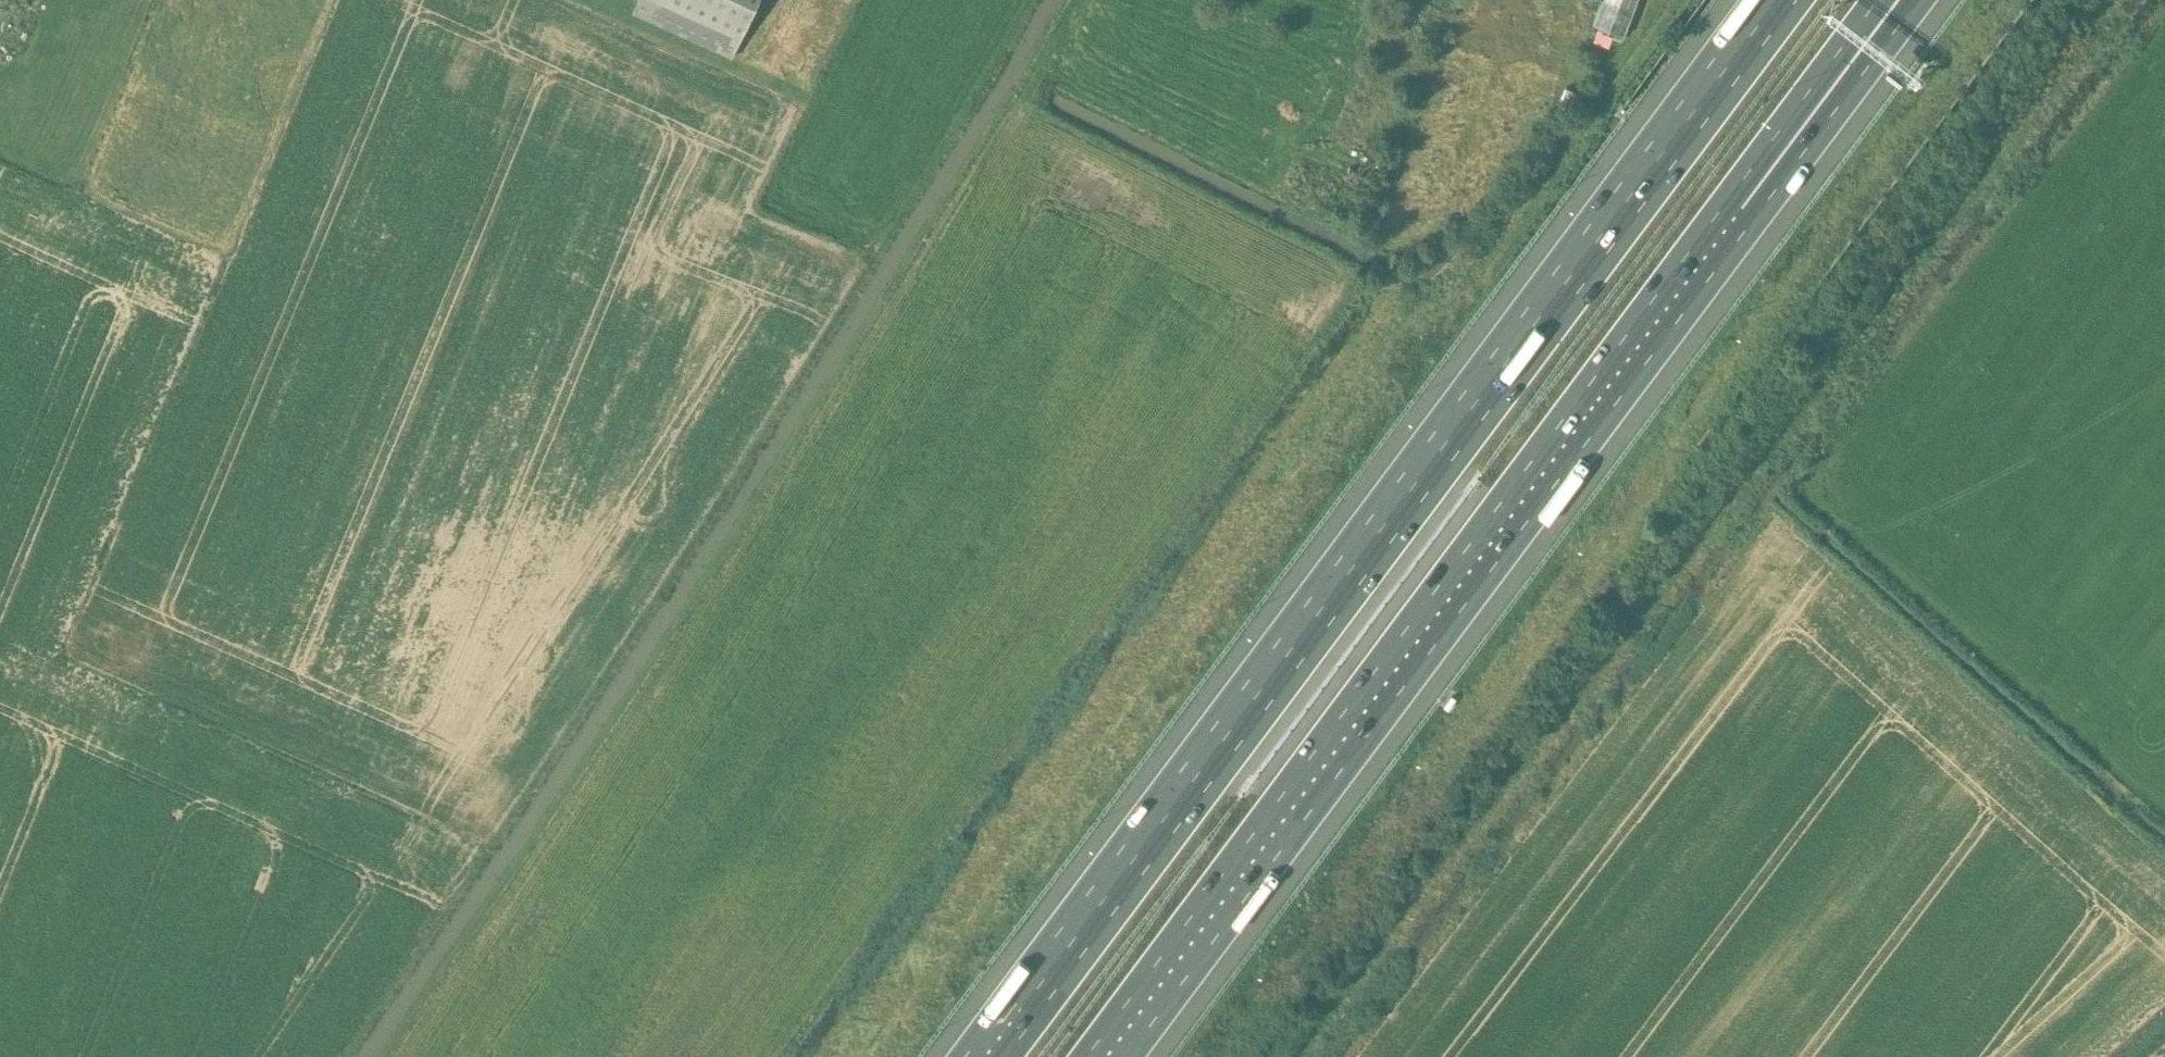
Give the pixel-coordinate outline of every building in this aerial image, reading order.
[(740,35),(757,0),(664,0),(740,35)] [(1593,22),(1625,35),(1638,0),(1601,0),(1593,22)]
